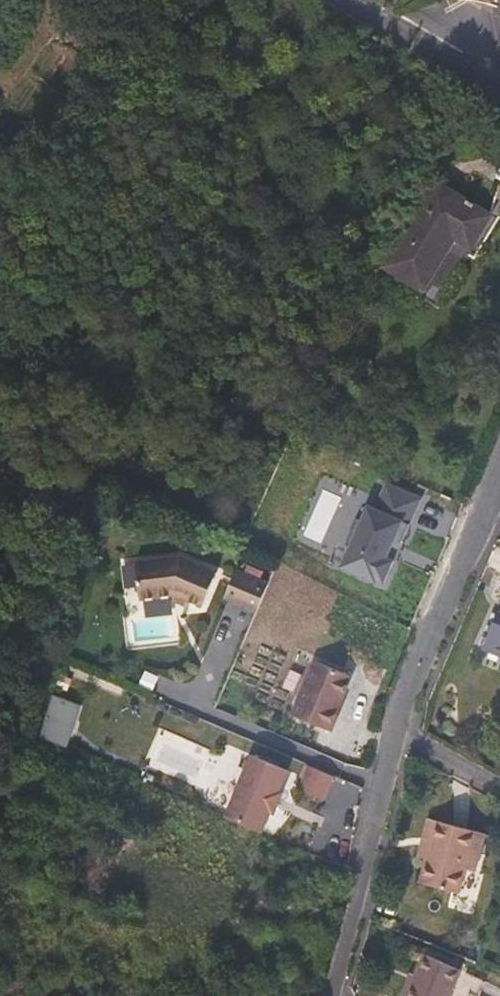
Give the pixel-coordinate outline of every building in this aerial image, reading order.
[(440,308),(470,256),(476,258),(499,220),(436,181),(384,267),(388,269),(385,275),(440,308)] [(413,526),(424,500),(388,485),(377,512),(370,509),(364,523),(358,521),(349,543),(354,545),(344,568),(378,583),(380,580),(386,583),(396,561),(389,558),(404,523),(413,526)] [(199,607),(216,567),(181,552),(135,557),(140,598),(170,595),(199,607)] [(268,583),(241,572),(231,594),(258,606),(268,583)] [(484,649),(499,656),(499,610),(484,649)] [(333,717),(348,680),(311,665),(288,718),(327,735),(334,719),(333,717)] [(82,708),(57,700),(45,735),(71,749),(82,708)] [(277,787),(286,767),(250,752),(224,812),(260,828),(269,808),(272,809),(281,789),(277,787)] [(333,777),(306,766),(297,788),(323,800),(333,777)] [(429,818),(424,837),(419,857),(427,859),(420,883),(459,894),(466,869),(475,872),(480,853),(485,854),(490,835),(429,818)] [(463,970),(423,954),(415,974),(411,972),(405,986),(401,995),(451,995),(463,970)]
